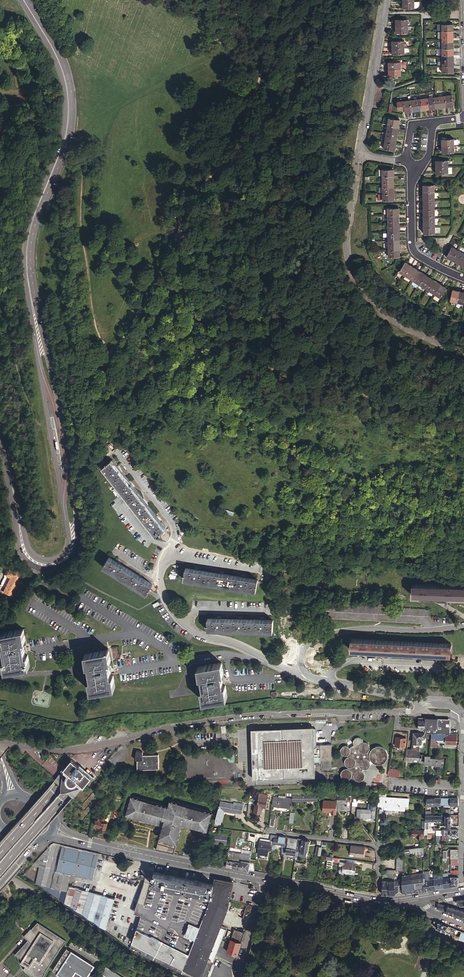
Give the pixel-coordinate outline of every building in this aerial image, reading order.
[(438,40),(442,40),(452,40),(452,31),(442,31),(442,32),(438,32),(438,40)] [(442,40),(442,48),(452,48),(452,40),(442,40)] [(452,48),(442,48),(442,57),(453,57),(452,48)] [(442,66),(453,65),(453,57),(442,57),(442,66)] [(452,95),(445,96),(446,107),(453,106),(452,95)] [(446,107),(445,96),(436,97),(437,108),(446,107)] [(427,98),(429,109),(437,108),(436,97),(427,98)] [(420,110),(429,109),(427,98),(419,99),(420,110)] [(411,111),(420,110),(419,99),(410,100),(411,111)] [(389,118),(387,125),(398,127),(399,120),(389,118)] [(387,125),(386,133),(397,135),(398,127),(387,125)] [(397,135),(386,133),(384,142),(395,144),(397,135)] [(382,176),(383,185),(393,185),(393,176),(382,176)] [(383,185),(383,194),(393,193),(393,185),(383,185)] [(434,200),(434,192),(423,192),(423,201),(434,200)] [(423,209),(434,209),(434,200),(423,201),(423,209)] [(423,218),(434,218),(434,209),(423,209),(423,218)] [(387,215),(388,224),(398,224),(398,215),(387,215)] [(423,218),(423,227),(434,227),(434,218),(423,218)] [(388,233),(398,232),(398,224),(388,224),(388,233)] [(388,233),(388,241),(399,241),(398,232),(388,233)] [(388,241),(388,250),(399,250),(399,241),(388,241)] [(452,259),(457,250),(451,247),(446,256),(452,259)] [(457,250),(452,259),(460,264),(463,256),(463,254),(457,250)] [(399,271),(405,274),(410,265),(405,262),(399,271)] [(410,265),(405,274),(412,279),(418,270),(410,265)] [(425,275),(418,270),(412,279),(420,284),(425,275)] [(433,280),(425,275),(420,284),(427,288),(433,280)] [(435,293),(440,284),(433,280),(427,288),(435,293)] [(446,288),(440,284),(435,293),(440,297),(446,288)] [(450,300),(457,302),(459,291),(452,290),(450,300)] [(166,529),(112,460),(103,467),(157,536),(166,529)] [(147,594),(154,584),(110,556),(104,566),(147,594)] [(257,590),(258,580),(186,568),(185,579),(257,590)] [(12,597),(19,583),(13,580),(5,594),(12,597)] [(412,585),(412,595),(463,597),(463,586),(412,585)] [(274,631),(274,620),(209,619),(209,630),(274,631)] [(23,629),(0,633),(0,639),(1,645),(3,645),(5,659),(3,659),(5,671),(30,667),(28,655),(26,655),(23,642),(25,642),(23,629)] [(451,655),(451,644),(351,639),(350,649),(451,655)] [(110,650),(109,650),(107,650),(85,654),(87,666),(89,666),(92,679),(90,680),(92,692),(116,688),(114,676),(112,676),(110,663),(112,662),(110,650)] [(225,675),(223,662),(199,666),(201,679),(203,678),(205,689),(203,690),(205,701),(229,696),(227,686),(226,686),(223,675),(225,675)] [(437,717),(425,716),(425,728),(425,733),(432,733),(446,733),(450,733),(450,719),(437,717)] [(315,727),(313,727),(251,728),(253,777),(315,776),(314,761),(322,761),(322,760),(332,760),(331,743),(319,743),(316,743),(315,727)] [(452,733),(450,733),(446,733),(446,737),(446,743),(457,744),(457,735),(452,735),(452,733)] [(346,765),(348,766),(347,768),(346,767),(343,768),(341,770),(340,773),(340,775),(342,777),(345,779),(348,780),(351,779),(353,776),(353,774),(355,775),(355,776),(356,778),(358,779),(361,780),(364,779),(366,776),(367,774),(366,771),(364,770),(364,769),(366,768),(368,768),(370,767),(372,764),(372,761),(372,760),(376,762),(378,763),(381,763),(384,763),(386,762),(388,759),(389,757),(389,754),(389,752),(387,750),(385,748),(382,746),(379,746),(376,746),(373,747),(373,748),(370,749),(370,746),(369,744),(368,743),(367,742),(366,742),(364,742),(363,739),(362,738),(359,737),(356,737),(354,739),(353,741),(354,744),(350,746),(347,745),(345,744),(343,745),(341,747),(340,750),(342,752),(343,754),(345,755),(346,754),(347,755),(346,756),(345,758),(344,760),(344,762),(345,764),(346,765)] [(405,746),(406,738),(403,738),(403,737),(400,737),(400,738),(396,737),(395,745),(399,746),(401,747),(402,746),(405,746)] [(413,749),(408,749),(407,757),(420,758),(420,748),(413,748),(413,749)] [(138,768),(159,768),(159,755),(142,755),(141,751),(135,750),(135,759),(138,760),(138,768)] [(66,766),(67,768),(66,769),(69,772),(69,773),(68,774),(68,776),(68,777),(68,778),(69,779),(69,780),(70,781),(72,782),(73,782),(74,783),(75,783),(77,782),(78,782),(79,781),(83,784),(84,783),(85,784),(93,775),(73,758),(66,766)] [(67,768),(66,766),(56,777),(66,786),(70,781),(69,780),(69,779),(68,778),(68,777),(68,776),(68,774),(69,773),(69,772),(66,769),(67,768)] [(128,787),(130,783),(110,776),(108,780),(117,784),(128,787)] [(75,795),(85,784),(84,783),(83,784),(79,781),(78,782),(77,782),(75,783),(74,783),(73,782),(72,782),(70,781),(66,786),(75,795)] [(351,792),(338,791),(337,801),(336,808),(347,809),(348,801),(351,802),(351,792)] [(267,807),(269,795),(259,793),(258,805),(267,807)] [(379,793),(378,804),(385,804),(386,797),(386,793),(379,793)] [(160,836),(178,841),(183,822),(207,829),(212,812),(170,800),(169,806),(131,795),(126,813),(160,822),(161,817),(165,818),(160,836)] [(278,797),(278,806),(290,807),(291,802),(288,801),(289,798),(285,798),(279,797),(278,797)] [(385,804),(378,804),(385,804),(385,807),(404,808),(404,804),(408,804),(408,799),(386,797),(385,804)] [(458,797),(456,797),(450,797),(450,805),(458,805),(458,797)] [(336,813),(336,808),(337,801),(324,800),(323,811),(331,811),(331,813),(336,813)] [(216,819),(222,820),(223,820),(225,811),(235,813),(236,812),(241,813),(243,803),(234,802),(234,803),(221,801),(216,819)] [(367,810),(357,809),(356,817),(374,818),(375,810),(375,804),(369,803),(367,805),(367,810)] [(108,821),(104,820),(98,819),(96,818),(95,824),(99,825),(98,825),(106,827),(108,821)] [(215,833),(214,833),(213,841),(226,842),(227,834),(215,833)] [(285,845),(286,837),(274,835),(273,841),(273,842),(281,844),(281,845),(285,845)] [(176,847),(178,841),(160,836),(158,842),(176,847)] [(297,843),(297,842),(297,839),(289,837),(287,848),(290,848),(290,845),(291,842),(292,842),(297,843)] [(270,841),(270,839),(260,838),(258,853),(268,855),(268,850),(270,850),(271,841),(270,841)] [(176,847),(158,842),(156,849),(174,852),(176,847)] [(93,877),(98,853),(80,849),(63,845),(57,869),(72,872),(93,877)] [(365,856),(365,848),(354,847),(354,855),(365,856)] [(233,859),(232,866),(249,869),(250,860),(241,859),(233,859)] [(354,874),(356,864),(340,861),(339,864),(343,865),(342,871),(354,874)] [(212,895),(215,880),(156,868),(153,883),(212,895)] [(70,884),(72,872),(57,869),(56,869),(53,885),(69,888),(70,884)] [(424,871),(412,873),(413,880),(424,879),(424,871)] [(434,878),(435,888),(443,887),(442,877),(438,878),(438,875),(438,874),(434,874),(434,878)] [(450,876),(451,886),(456,885),(458,883),(458,876),(450,875),(450,876)] [(442,877),(443,887),(451,886),(450,876),(442,877)] [(414,891),(423,889),(424,879),(413,880),(414,891)] [(394,880),(382,880),(381,880),(382,894),(395,894),(394,880)] [(401,882),(401,880),(394,880),(395,894),(402,893),(401,882)] [(66,899),(83,911),(89,890),(70,884),(69,888),(66,899)] [(107,927),(116,898),(89,890),(83,911),(107,927)] [(228,926),(148,899),(138,925),(133,938),(131,945),(195,976),(210,976),(228,926)] [(250,912),(252,905),(247,904),(243,916),(250,912)] [(364,906),(362,905),(361,912),(370,913),(371,907),(364,906)] [(461,910),(447,906),(446,912),(456,915),(457,912),(460,913),(461,910)] [(438,921),(435,927),(446,931),(448,925),(442,923),(438,921)] [(66,940),(38,922),(31,929),(26,935),(28,937),(26,939),(28,940),(15,954),(18,956),(30,964),(29,965),(27,964),(23,969),(25,971),(28,973),(30,974),(32,975),(33,976),(34,976),(36,976),(43,976),(46,971),(61,946),(62,947),(66,940)] [(227,951),(237,954),(241,942),(231,939),(227,951)] [(53,970),(57,973),(60,974),(62,975),(64,975),(63,976),(64,976),(72,976),(76,969),(78,970),(80,971),(82,971),(81,973),(86,976),(87,976),(94,965),(72,950),(71,951),(67,948),(53,970)] [(99,976),(123,976),(106,966),(99,976)] [(295,972),(296,969),(289,967),(286,973),(294,976),(295,972)]
